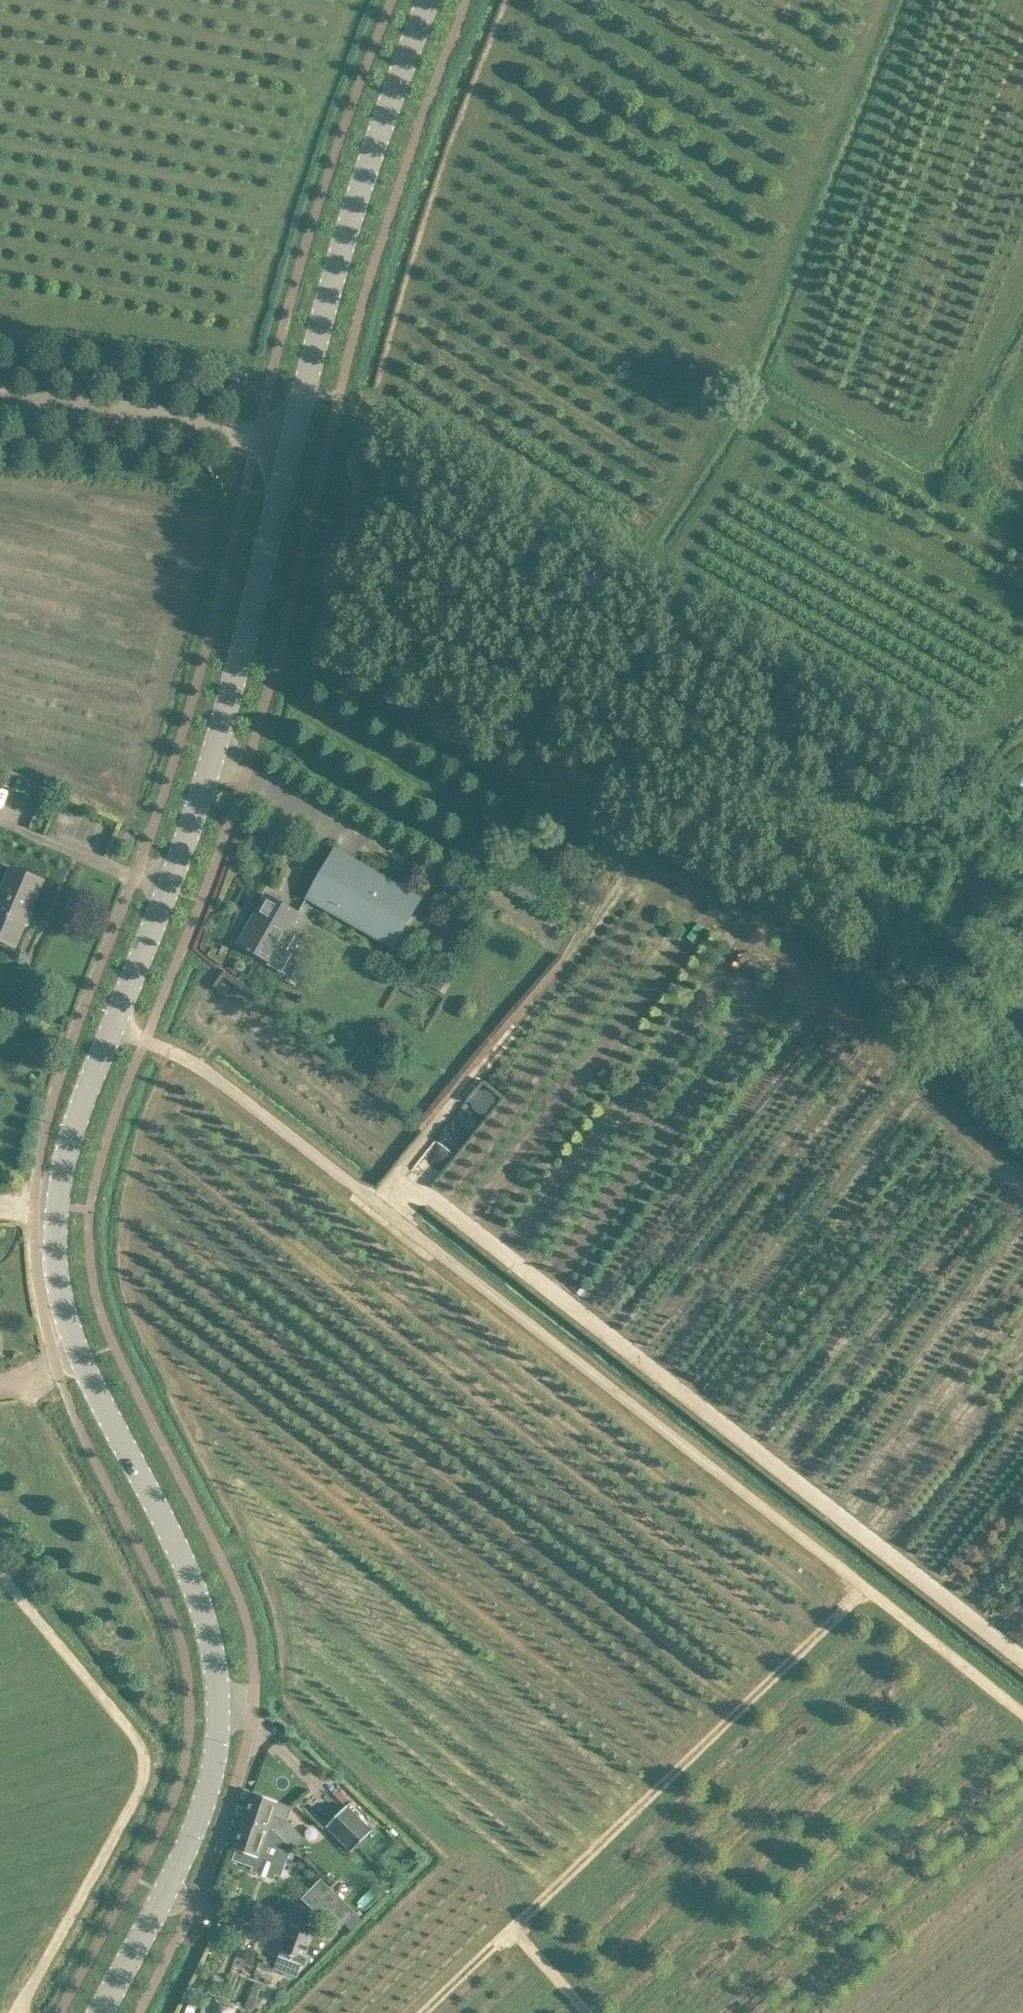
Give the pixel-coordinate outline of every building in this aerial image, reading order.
[(44,786),(18,775),(12,789),(38,801),(44,786)] [(345,920),(374,869),(336,847),(307,898),(345,920)] [(25,872),(12,867),(0,895),(0,938),(16,945),(43,880),(25,872)] [(297,935),(289,931),(299,913),(267,894),(239,943),(247,947),(246,949),(249,951),(250,950),(271,961),(269,963),(268,963),(268,964),(283,973),(284,971),(283,971),(293,953),(294,954),(294,953),(288,949),(295,936),(296,937),(297,935)] [(445,994),(452,982),(436,972),(429,984),(445,994)] [(279,1801),(253,1791),(243,1820),(277,1834),(292,1849),(297,1845),(305,1838),(289,1820),(294,1807),(279,1801)] [(351,1851),(372,1830),(347,1806),(327,1827),(351,1851)] [(292,1849),(277,1834),(243,1820),(234,1847),(235,1847),(238,1848),(234,1858),(255,1865),(253,1870),(275,1878),(277,1873),(283,1875),(290,1856),(292,1849)] [(330,1886),(319,1899),(345,1923),(355,1912),(330,1886)] [(279,1950),(303,1959),(306,1952),(317,1955),(324,1936),(314,1934),(290,1924),(279,1950)] [(274,1968),(258,1962),(254,1974),(270,1979),(274,1968)] [(202,1986),(205,1979),(198,1976),(195,1983),(202,1986)] [(214,1997),(206,1995),(200,2012),(209,2012),(214,1997)] [(214,1995),(214,1997),(209,2012),(237,2012),(240,2004),(214,1995)] [(189,2002),(185,2012),(193,2012),(196,2005),(189,2002)]
